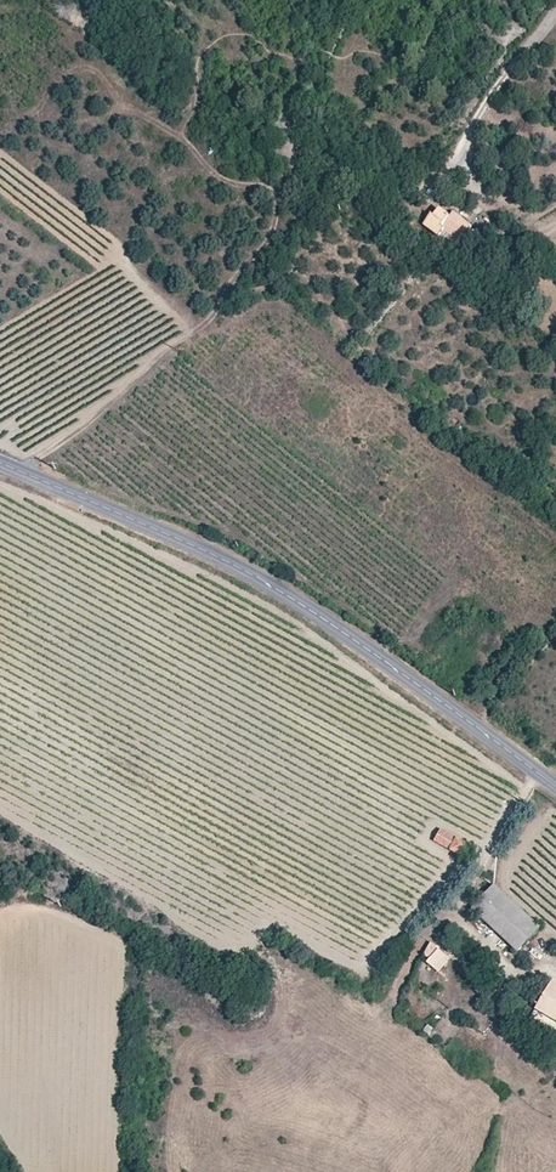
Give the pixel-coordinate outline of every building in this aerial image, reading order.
[(472,227),(453,211),(449,217),(439,209),(433,216),(431,214),(423,224),(454,250),(472,227)] [(468,845),(441,830),(434,841),(462,857),(468,845)] [(541,929),(494,885),(471,909),(518,953),(541,929)] [(429,960),(438,949),(430,942),(423,955),(429,960)] [(429,960),(426,963),(438,973),(450,959),(438,949),(429,960)] [(553,980),(536,1010),(555,1022),(555,982),(553,980)] [(427,1025),(422,1032),(433,1040),(438,1033),(427,1025)]
